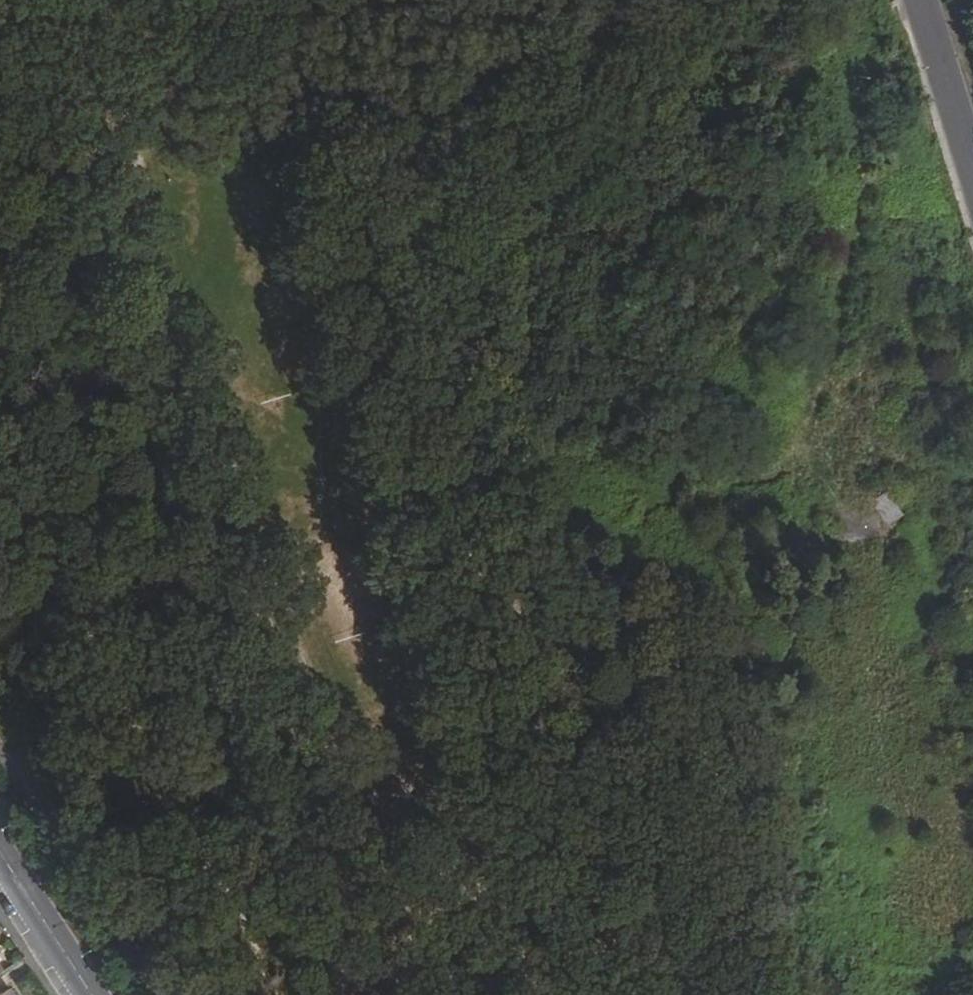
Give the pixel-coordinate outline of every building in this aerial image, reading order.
[(891,491),(873,498),(884,525),(902,518),(891,491)]
